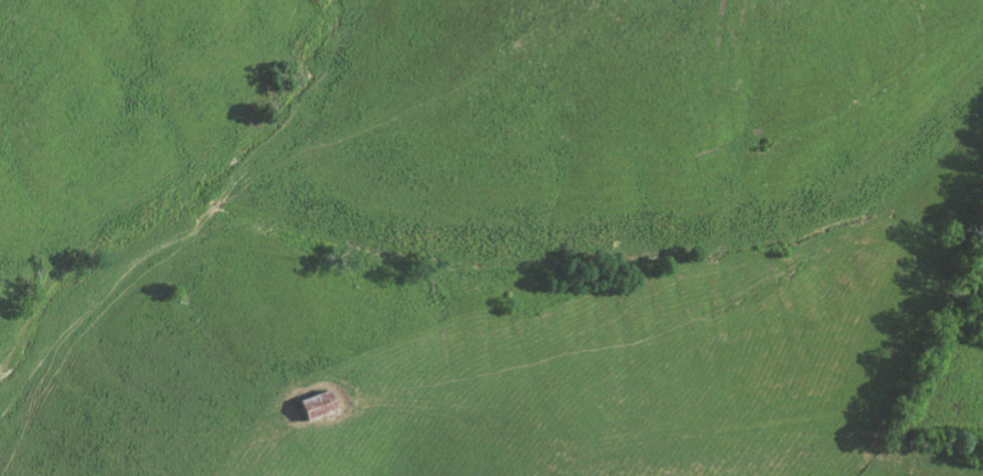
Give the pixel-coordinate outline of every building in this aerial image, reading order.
[(339,410),(331,389),(301,401),(309,421),(339,410)]
